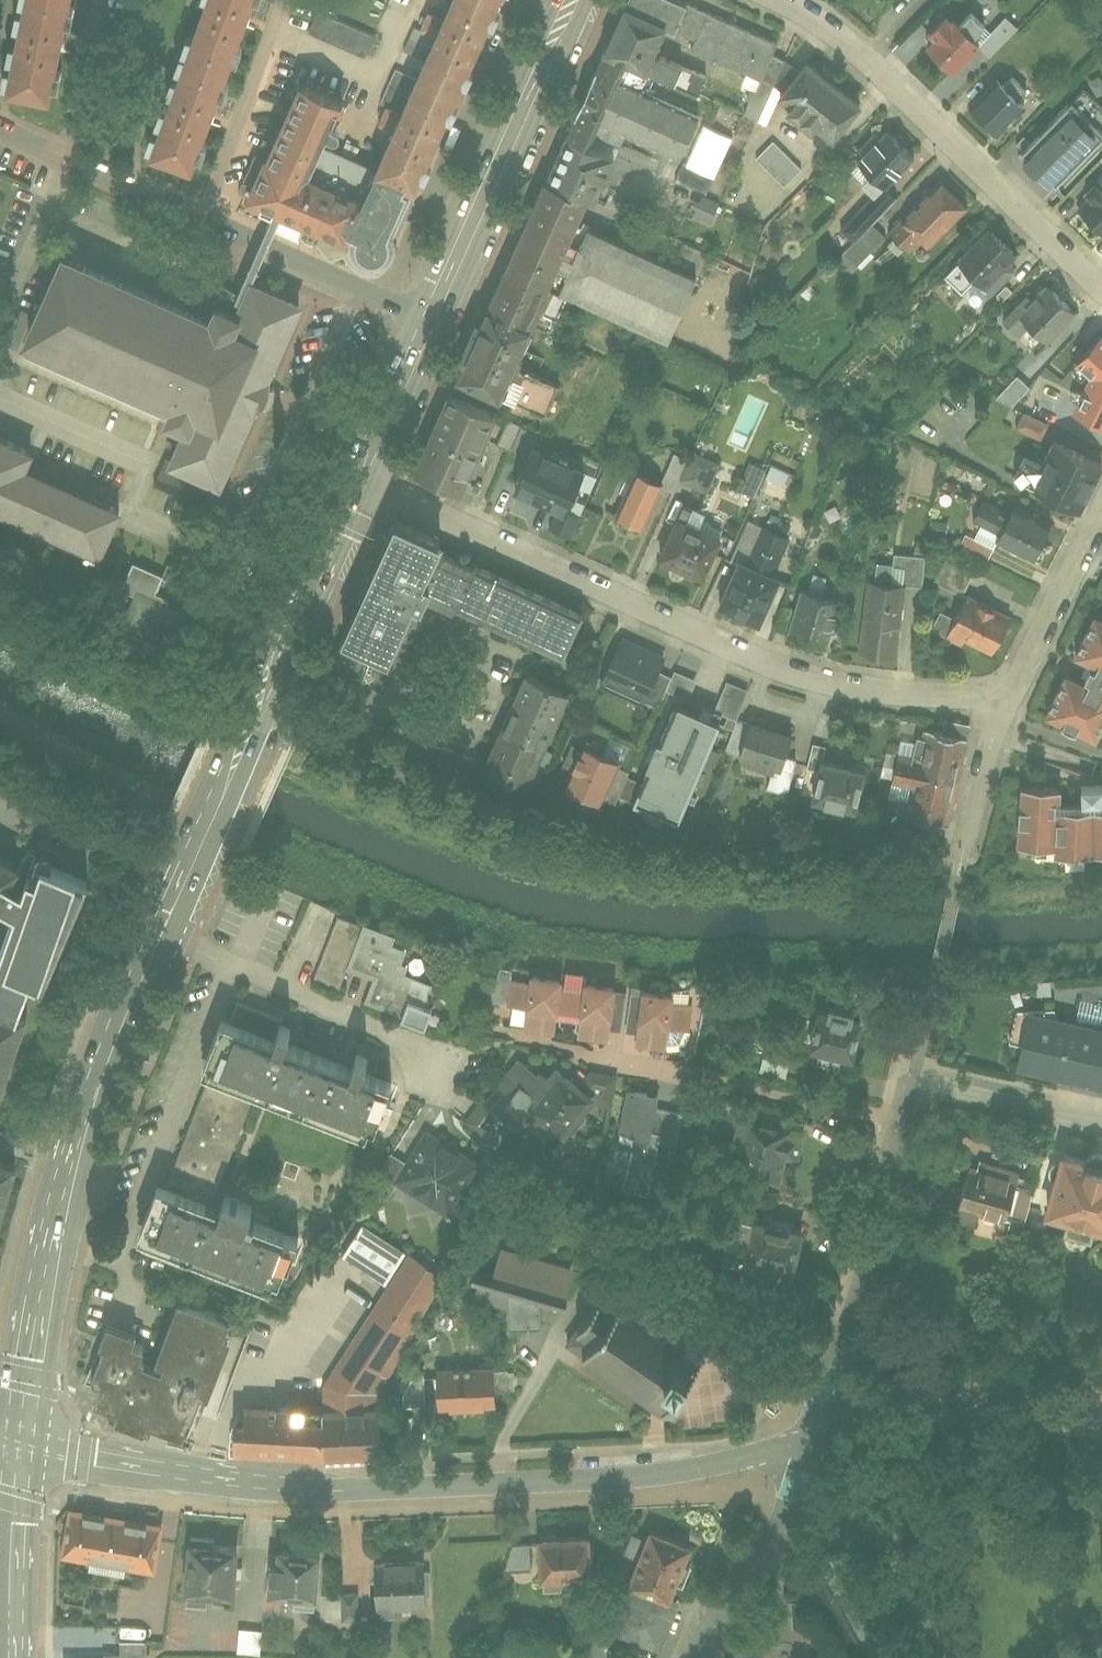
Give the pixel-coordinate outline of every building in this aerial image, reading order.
[(8,92),(50,100),(69,0),(24,0),(8,92)] [(146,162),(190,178),(254,0),(205,0),(146,162)] [(415,186),(499,0),(455,0),(446,20),(430,13),(422,29),(439,37),(404,113),(387,106),(378,125),(394,132),(378,169),(415,186)] [(594,55),(641,75),(697,98),(707,73),(653,51),(662,28),(672,32),(683,5),(671,0),(617,0),(594,55)] [(931,38),(923,46),(949,71),(989,28),(964,4),(951,18),(940,8),(921,28),(931,38)] [(774,43),(683,5),(672,32),(668,40),(759,78),(774,43)] [(374,37),(320,14),(312,33),(366,56),(374,37)] [(594,55),(560,137),(605,156),(615,132),(677,158),(695,116),(634,91),(641,75),(594,55)] [(855,100),(803,55),(773,90),(784,99),(780,104),(803,124),(810,117),(827,132),(855,100)] [(993,74),(964,104),(992,132),(1022,102),(993,74)] [(385,242),(415,186),(378,169),(324,145),(345,95),(297,76),(245,202),(354,248),(355,253),(358,259),(361,262),(364,264),(370,265),(376,264),(381,262),(384,258),(386,253),(386,246),(385,242)] [(1018,146),(1050,178),(1101,125),(1101,124),(1070,93),(1018,146)] [(702,124),(684,166),(716,180),(734,138),(702,124)] [(913,154),(883,125),(850,159),(878,185),(842,222),(855,234),(906,182),(895,172),(913,154)] [(560,137),(539,184),(584,204),(605,156),(560,137)] [(801,172),(774,145),(760,160),(787,186),(801,172)] [(1072,193),(1097,217),(1101,212),(1101,167),(1099,164),(1072,193)] [(967,202),(936,174),(889,226),(902,238),(912,227),(930,243),(967,202)] [(539,184),(481,303),(531,326),(537,313),(553,320),(565,292),(664,336),(692,273),(576,222),(584,204),(539,184)] [(711,222),(720,203),(705,197),(701,204),(697,202),(694,207),(699,209),(696,216),(711,222)] [(1014,249),(987,224),(958,253),(991,285),(1014,262),(1007,256),(1014,249)] [(18,340),(166,407),(161,420),(179,429),(166,458),(220,482),(303,298),(245,271),(229,305),(210,296),(203,313),(60,248),(18,340)] [(1073,307),(1045,282),(1032,296),(1026,291),(1004,314),(1016,326),(1026,315),(1047,334),(1073,307)] [(481,303),(450,372),(499,394),(500,391),(544,411),(555,386),(513,367),(531,326),(481,303)] [(1101,425),(1101,342),(1082,336),(1071,372),(1080,375),(1068,414),(1101,425)] [(1017,408),(1032,383),(1014,372),(998,397),(1017,408)] [(444,390),(410,468),(457,489),(492,411),(444,390)] [(1015,425),(1039,436),(1046,421),(1022,410),(1015,425)] [(509,418),(499,440),(535,456),(545,435),(509,418)] [(1053,438),(1029,482),(1077,508),(1101,464),(1053,438)] [(124,504),(29,463),(33,454),(0,439),(0,509),(12,515),(10,519),(100,559),(124,504)] [(688,459),(680,478),(709,490),(721,461),(693,449),(688,459)] [(664,481),(663,484),(675,489),(680,478),(688,459),(674,453),(663,480),(664,481)] [(740,470),(733,486),(754,495),(767,465),(751,459),(746,472),(740,470)] [(551,460),(535,498),(567,512),(584,475),(551,460)] [(637,469),(618,514),(645,525),(663,484),(664,481),(663,480),(637,469)] [(998,532),(995,537),(1029,554),(1046,521),(1011,503),(1007,512),(982,500),(972,519),(998,532)] [(667,534),(658,554),(704,574),(722,534),(675,514),(667,534)] [(741,550),(718,605),(759,623),(782,570),(773,566),(787,534),(761,523),(749,553),(741,550)] [(439,602),(568,657),(590,607),(399,525),(352,634),(393,652),(390,660),(425,675),(442,636),(426,630),(439,602)] [(866,579),(858,651),(898,655),(906,582),(923,584),(926,553),(895,549),(894,561),(877,559),(875,580),(866,579)] [(939,574),(966,589),(977,569),(949,555),(939,574)] [(184,595),(129,571),(102,631),(158,655),(184,595)] [(801,585),(786,633),(825,645),(840,597),(801,585)] [(968,637),(991,649),(1010,613),(966,589),(943,632),(965,643),(968,637)] [(1046,708),(1095,732),(1101,717),(1101,613),(1094,609),(1074,651),(1092,660),(1083,678),(1064,669),(1046,708)] [(614,637),(593,689),(635,707),(638,699),(655,706),(668,675),(654,669),(660,656),(614,637)] [(516,673),(477,762),(524,784),(564,694),(516,673)] [(715,706),(738,713),(746,687),(724,680),(715,706)] [(719,717),(674,698),(631,800),(676,819),(719,717)] [(783,752),(792,726),(748,711),(744,723),(735,721),(723,749),(722,755),(735,760),(729,776),(779,793),(792,755),(783,752)] [(891,753),(886,778),(914,784),(906,823),(945,831),(964,732),(926,725),(920,759),(891,753)] [(576,742),(562,782),(598,796),(613,756),(576,742)] [(814,757),(804,799),(846,810),(857,768),(814,757)] [(1101,833),(1101,791),(1100,791),(1099,776),(1076,777),(1076,792),(1055,791),(1056,773),(1018,770),(1013,831),(1052,834),(1091,834),(1101,833)] [(25,1004),(16,1001),(23,979),(35,983),(85,882),(27,861),(0,848),(0,1082),(25,1004)] [(360,927),(348,967),(379,976),(372,1001),(403,1011),(400,1022),(424,1029),(430,1008),(419,1005),(427,981),(404,974),(407,966),(399,964),(403,950),(386,945),(389,935),(360,927)] [(513,981),(510,1002),(529,1005),(525,1031),(553,1035),(555,1019),(580,1023),(578,1040),(608,1045),(617,989),(579,984),(578,991),(558,988),(559,980),(530,975),(529,983),(513,981)] [(669,998),(635,995),(631,1051),(664,1054),(669,998)] [(1101,1082),(1101,1011),(1099,1010),(1097,1018),(1029,1003),(1016,1063),(1101,1082)] [(808,1007),(801,1059),(850,1064),(856,1012),(808,1007)] [(159,1175),(139,1227),(279,1279),(297,1231),(243,1210),(247,1199),(221,1189),(259,1090),(367,1131),(385,1084),(221,1023),(204,1068),(226,1077),(185,1185),(159,1175)] [(594,1099),(553,1069),(549,1074),(518,1051),(466,1122),(503,1149),(527,1117),(562,1143),(594,1099)] [(656,1095),(625,1091),(617,1145),(651,1150),(653,1136),(682,1140),(686,1111),(655,1106),(656,1095)] [(790,1130),(742,1119),(734,1155),(739,1156),(735,1172),(778,1182),(785,1154),(797,1157),(802,1137),(789,1134),(790,1130)] [(446,1213),(479,1159),(425,1127),(393,1181),(446,1213)] [(17,1144),(0,1139),(0,1200),(17,1144)] [(1039,1212),(1101,1229),(1101,1162),(1056,1149),(1039,1212)] [(968,1162),(957,1203),(1009,1216),(1019,1176),(968,1162)] [(794,1266),(802,1231),(793,1229),(794,1224),(765,1217),(763,1222),(733,1215),(723,1259),(745,1264),(741,1280),(774,1300),(784,1284),(788,1285),(793,1286),(797,1284),(800,1280),(801,1275),(800,1271),(797,1268),(794,1266)] [(340,1254),(383,1283),(404,1252),(361,1223),(340,1254)] [(563,1300),(572,1268),(502,1249),(494,1280),(474,1274),(473,1278),(480,1280),(475,1298),(509,1307),(509,1326),(542,1325),(542,1316),(554,1319),(559,1302),(567,1304),(567,1301),(563,1300)] [(373,1451),(373,1399),(450,1287),(407,1257),(322,1381),(321,1402),(227,1403),(228,1452),(373,1451)] [(623,1290),(578,1351),(661,1412),(706,1350),(623,1290)] [(120,1407),(120,1413),(188,1432),(202,1395),(210,1398),(240,1316),(181,1293),(155,1363),(142,1359),(148,1346),(135,1340),(139,1331),(109,1321),(90,1372),(102,1383),(97,1400),(120,1407)] [(492,1361),(435,1363),(437,1405),(494,1402),(492,1361)] [(74,1508),(68,1560),(155,1570),(162,1519),(74,1508)] [(648,1523),(628,1579),(635,1581),(616,1633),(659,1648),(678,1597),(669,1594),(673,1582),(682,1585),(690,1563),(681,1560),(689,1538),(648,1523)] [(536,1529),(536,1573),(589,1572),(589,1528),(536,1529)] [(179,1540),(176,1592),(228,1595),(231,1543),(179,1540)] [(265,1553),(263,1589),(291,1590),(290,1603),(314,1605),(315,1590),(318,1545),(275,1543),(274,1553),(265,1553)] [(372,1558),(373,1616),(394,1616),(394,1601),(428,1601),(428,1557),(372,1558)] [(236,1628),(235,1652),(257,1653),(258,1629),(236,1628)] [(61,1657),(145,1657),(145,1637),(118,1637),(118,1649),(101,1649),(101,1657),(61,1657)]
